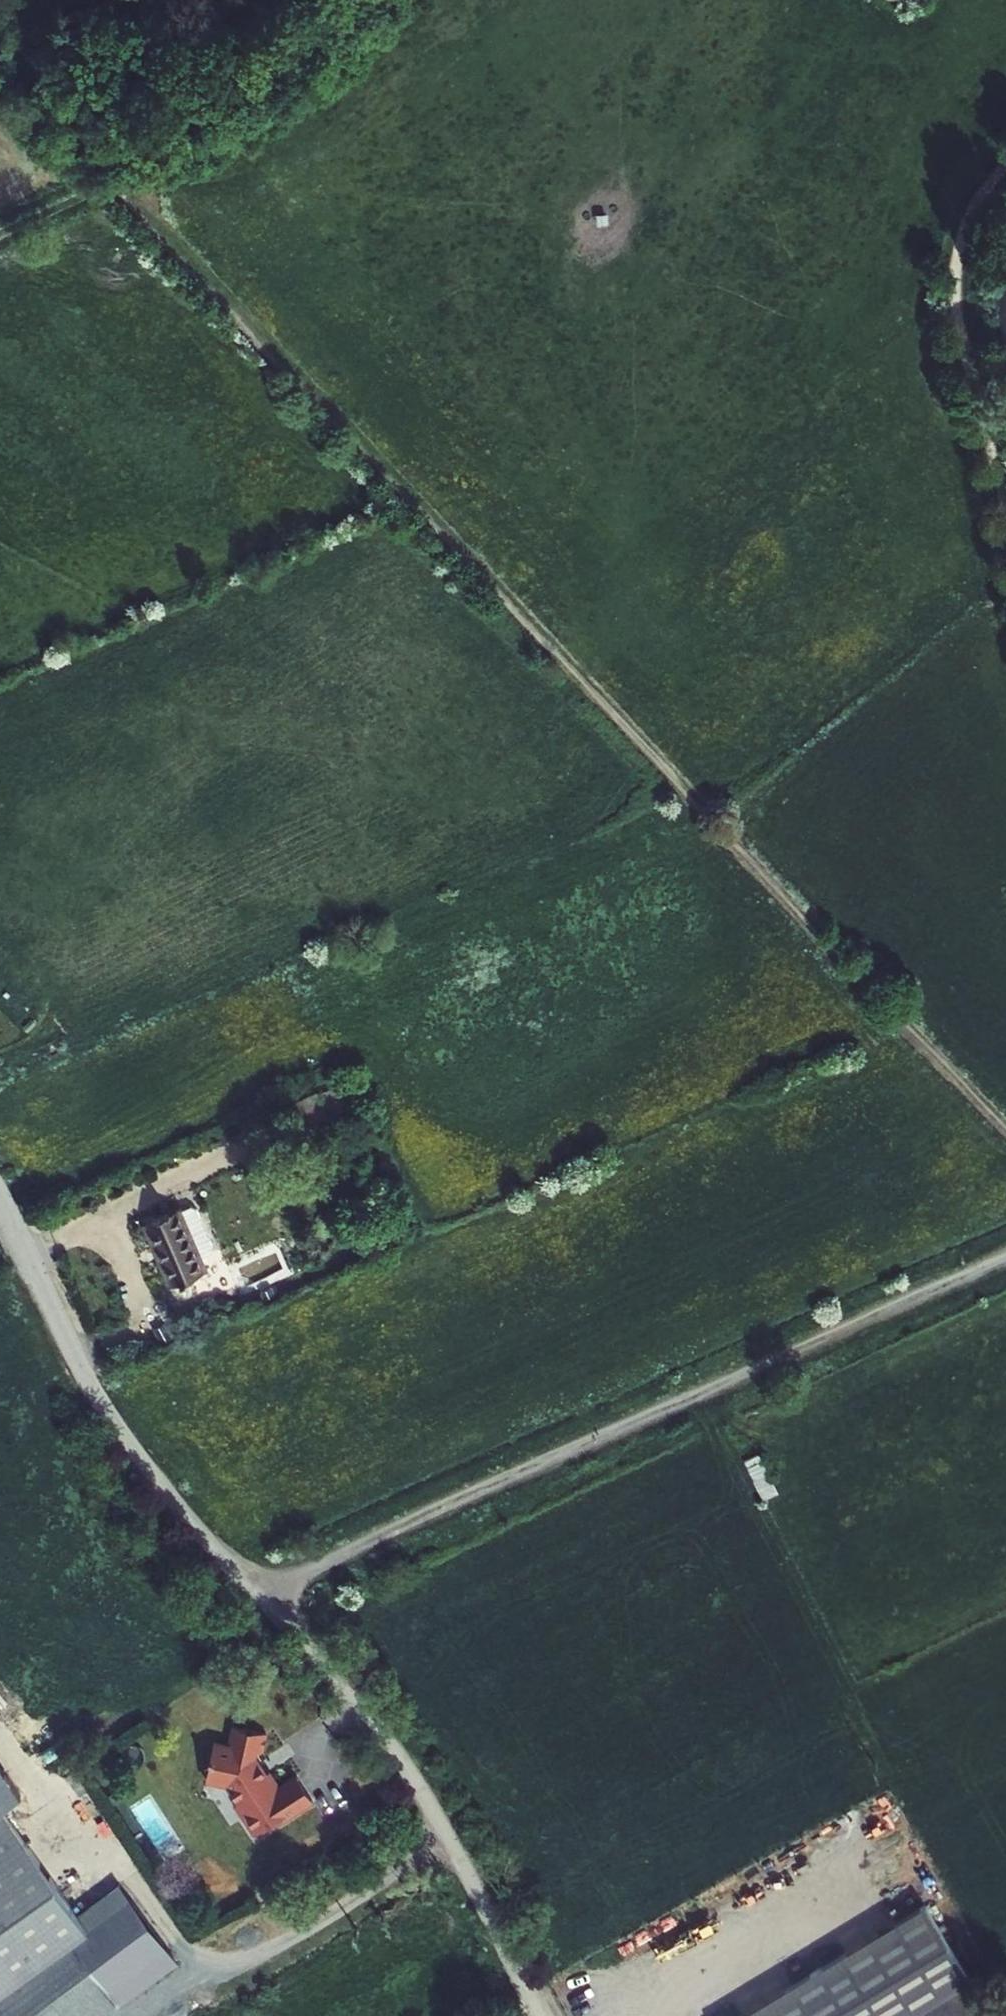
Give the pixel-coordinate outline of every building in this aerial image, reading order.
[(181,1215),(143,1229),(172,1295),(208,1277),(181,1215)] [(210,1741),(201,1779),(223,1783),(243,1814),(239,1816),(251,1833),(278,1815),(281,1818),(310,1799),(293,1774),(276,1785),(266,1770),(262,1772),(252,1756),(253,1750),(259,1751),(263,1732),(231,1725),(227,1744),(210,1741)] [(111,2001),(115,2007),(177,1964),(116,1877),(95,1892),(23,1792),(20,1795),(0,1767),(0,1876),(9,1888),(0,1894),(0,2015),(91,2015),(111,2001)] [(745,2015),(950,2015),(940,2001),(966,1984),(923,1909),(745,2015)]
